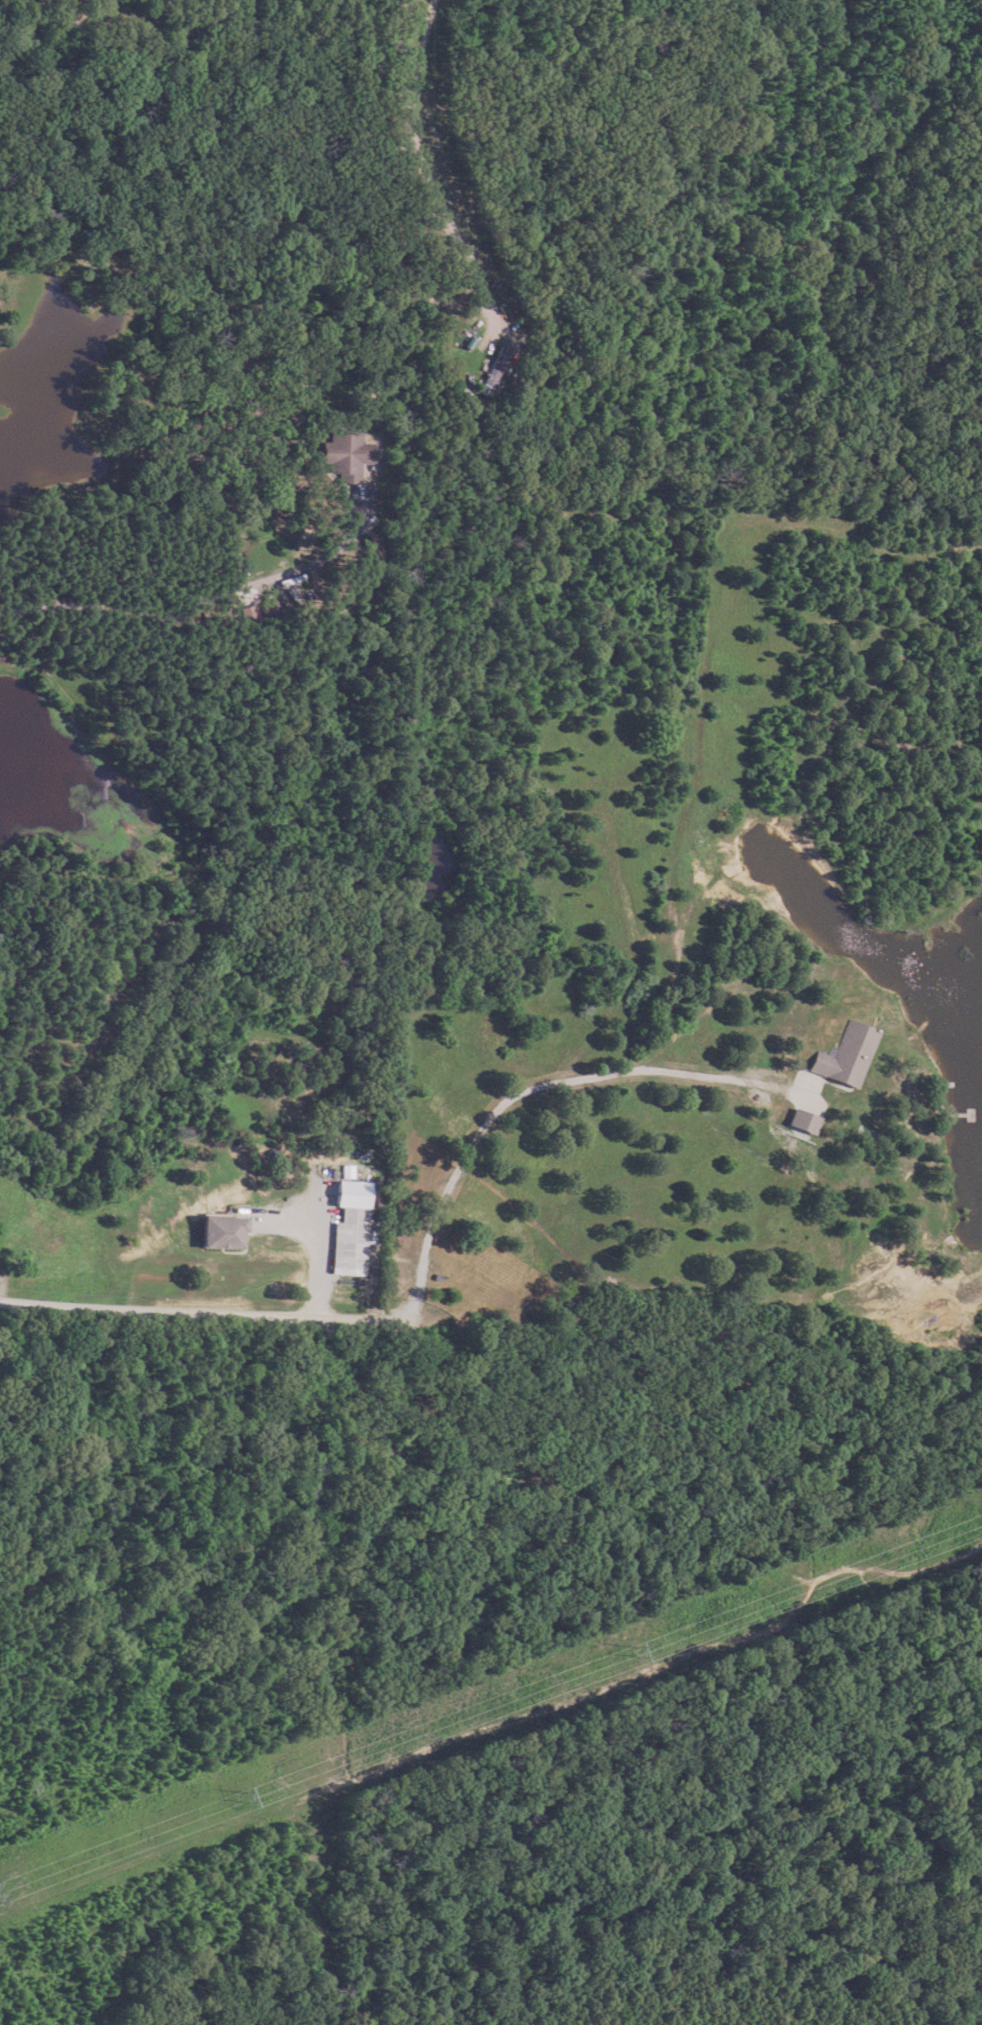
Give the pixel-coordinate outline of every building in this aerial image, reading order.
[(471,393),(480,398),(504,354),(495,349),(471,393)] [(358,432),(326,432),(325,442),(317,442),(316,463),(326,463),(325,474),(333,474),(333,483),(357,484),(358,463),(369,463),(370,443),(357,443),(358,432)] [(829,1065),(840,1033),(818,1026),(808,1058),(829,1065)] [(362,1205),(335,1204),(335,1222),(328,1222),(326,1274),(359,1276),(362,1205)]
